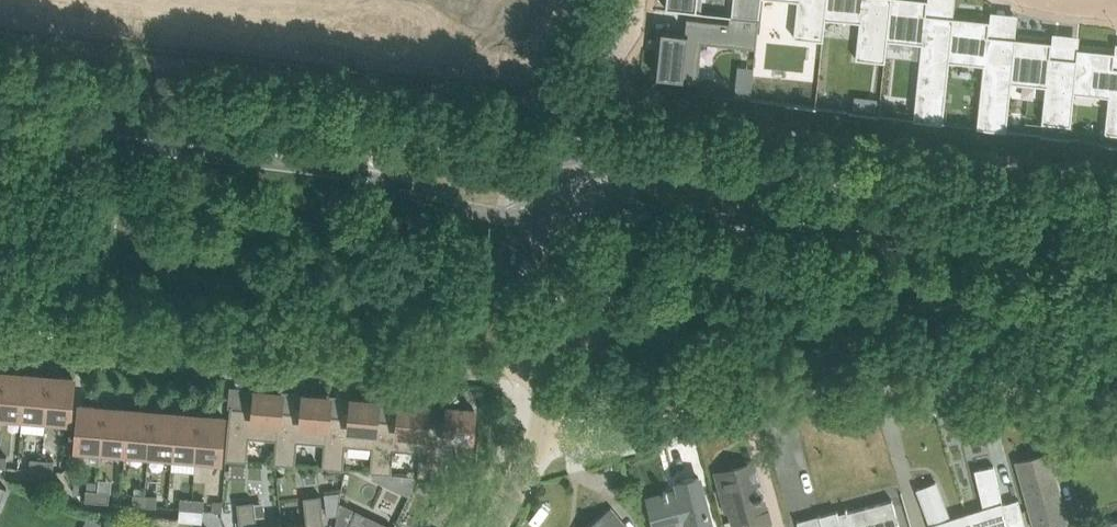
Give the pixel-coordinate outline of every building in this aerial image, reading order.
[(405,5),(427,8),(428,0),(406,0),(405,5)] [(434,9),(452,11),(453,0),(435,0),(434,9)] [(452,11),(469,14),(470,0),(453,0),(452,11)] [(469,14),(486,16),(488,0),(470,0),(469,14)] [(666,8),(697,11),(698,0),(667,0),(666,8)] [(732,15),(760,18),(761,0),(734,0),(732,15)] [(794,37),(824,40),(826,18),(825,18),(827,0),(798,0),(794,37)] [(825,18),(826,18),(860,21),(856,58),(885,61),(888,39),(887,39),(891,0),(827,0),(825,18)] [(887,39),(888,39),(922,43),(914,119),(943,122),(950,61),(949,60),(953,16),(926,13),(928,0),(891,0),(887,39)] [(662,30),(657,76),(698,80),(702,42),(757,48),(760,18),(732,15),(730,15),(729,21),(687,17),(687,19),(689,20),(687,32),(662,30)] [(953,16),(949,60),(950,61),(984,64),(977,127),(1006,131),(1012,81),(1011,81),(1015,37),(988,34),(990,20),(953,16)] [(1015,37),(1011,81),(1012,81),(1046,85),(1042,122),(1071,125),(1074,92),(1077,58),(1076,58),(1050,56),(1052,41),(1015,37)] [(1074,92),(1109,95),(1105,132),(1116,133),(1116,66),(1113,66),(1115,51),(1077,47),(1076,58),(1077,58),(1074,92)] [(856,95),(854,107),(877,110),(878,98),(856,95)] [(539,119),(526,115),(522,127),(534,132),(539,119)] [(22,415),(26,373),(2,372),(0,399),(0,413),(22,415)] [(22,415),(46,417),(50,376),(26,373),(22,415)] [(50,376),(46,417),(71,419),(74,378),(50,376)] [(250,436),(277,439),(279,439),(281,411),(282,393),(257,391),(256,402),(248,402),(248,400),(247,399),(246,408),(233,407),(233,405),(231,405),(226,459),(248,461),(250,436)] [(298,441),(325,443),(327,443),(329,415),(331,397),(305,395),(304,406),(296,406),(297,403),(295,403),(294,412),(281,411),(279,439),(277,439),(275,463),(296,465),(298,441)] [(346,445),(373,447),(375,447),(377,419),(379,401),(353,399),(352,410),(344,410),(345,407),(343,407),(342,416),(329,415),(327,443),(325,443),(323,467),(344,469),(346,445)] [(394,449),(421,451),(423,451),(425,423),(427,405),(401,403),(400,414),(393,414),(393,412),(391,411),(390,420),(377,419),(375,447),(373,447),(371,471),(392,473),(394,449)] [(77,446),(102,448),(105,407),(81,405),(77,446)] [(102,448),(126,450),(129,409),(105,407),(102,448)] [(423,451),(421,451),(419,475),(440,477),(442,453),(471,455),(475,409),(449,407),(448,418),(441,418),(441,416),(439,415),(438,424),(425,423),(423,451)] [(126,450),(149,452),(153,411),(129,409),(126,450)] [(149,452),(173,454),(176,412),(153,411),(149,452)] [(173,454),(196,456),(200,414),(176,412),(173,454)] [(200,414),(196,456),(221,458),(225,417),(200,414)] [(1072,524),(1069,525),(1049,453),(1018,461),(1036,526),(1086,526),(1085,520),(1072,524)] [(42,470),(43,459),(31,458),(30,469),(42,470)] [(54,471),(54,460),(43,459),(42,470),(54,471)] [(731,509),(734,519),(720,522),(722,526),(770,526),(763,498),(764,498),(763,494),(755,496),(747,464),(717,473),(727,510),(731,509)] [(968,514),(972,526),(1027,526),(1019,498),(1017,498),(1018,499),(1003,503),(999,486),(994,465),(975,469),(984,509),(968,514)] [(705,498),(699,477),(678,483),(681,492),(669,495),(667,489),(663,490),(664,494),(649,498),(655,520),(657,526),(712,526),(705,498)] [(918,488),(926,509),(933,525),(934,526),(972,526),(968,514),(951,519),(937,481),(918,488)] [(98,501),(98,490),(87,489),(86,500),(98,501)] [(432,519),(443,525),(458,495),(446,489),(432,519)] [(98,490),(98,501),(109,502),(110,491),(98,490)] [(328,516),(338,515),(340,502),(341,491),(325,493),(328,516)] [(145,505),(146,494),(134,493),(133,504),(145,505)] [(157,506),(157,495),(146,494),(145,505),(157,506)] [(290,526),(325,526),(321,494),(304,496),(307,525),(290,526)] [(192,509),(193,498),(181,497),(180,507),(192,509)] [(193,498),(192,509),(204,510),(205,499),(193,498)] [(893,499),(839,514),(838,510),(798,521),(800,526),(900,526),(893,499)] [(255,500),(238,502),(241,526),(258,526),(255,500)] [(394,526),(356,509),(348,526),(394,526)] [(624,526),(611,510),(590,526),(625,526),(624,526)] [(88,516),(84,526),(100,526),(103,522),(88,516)]
